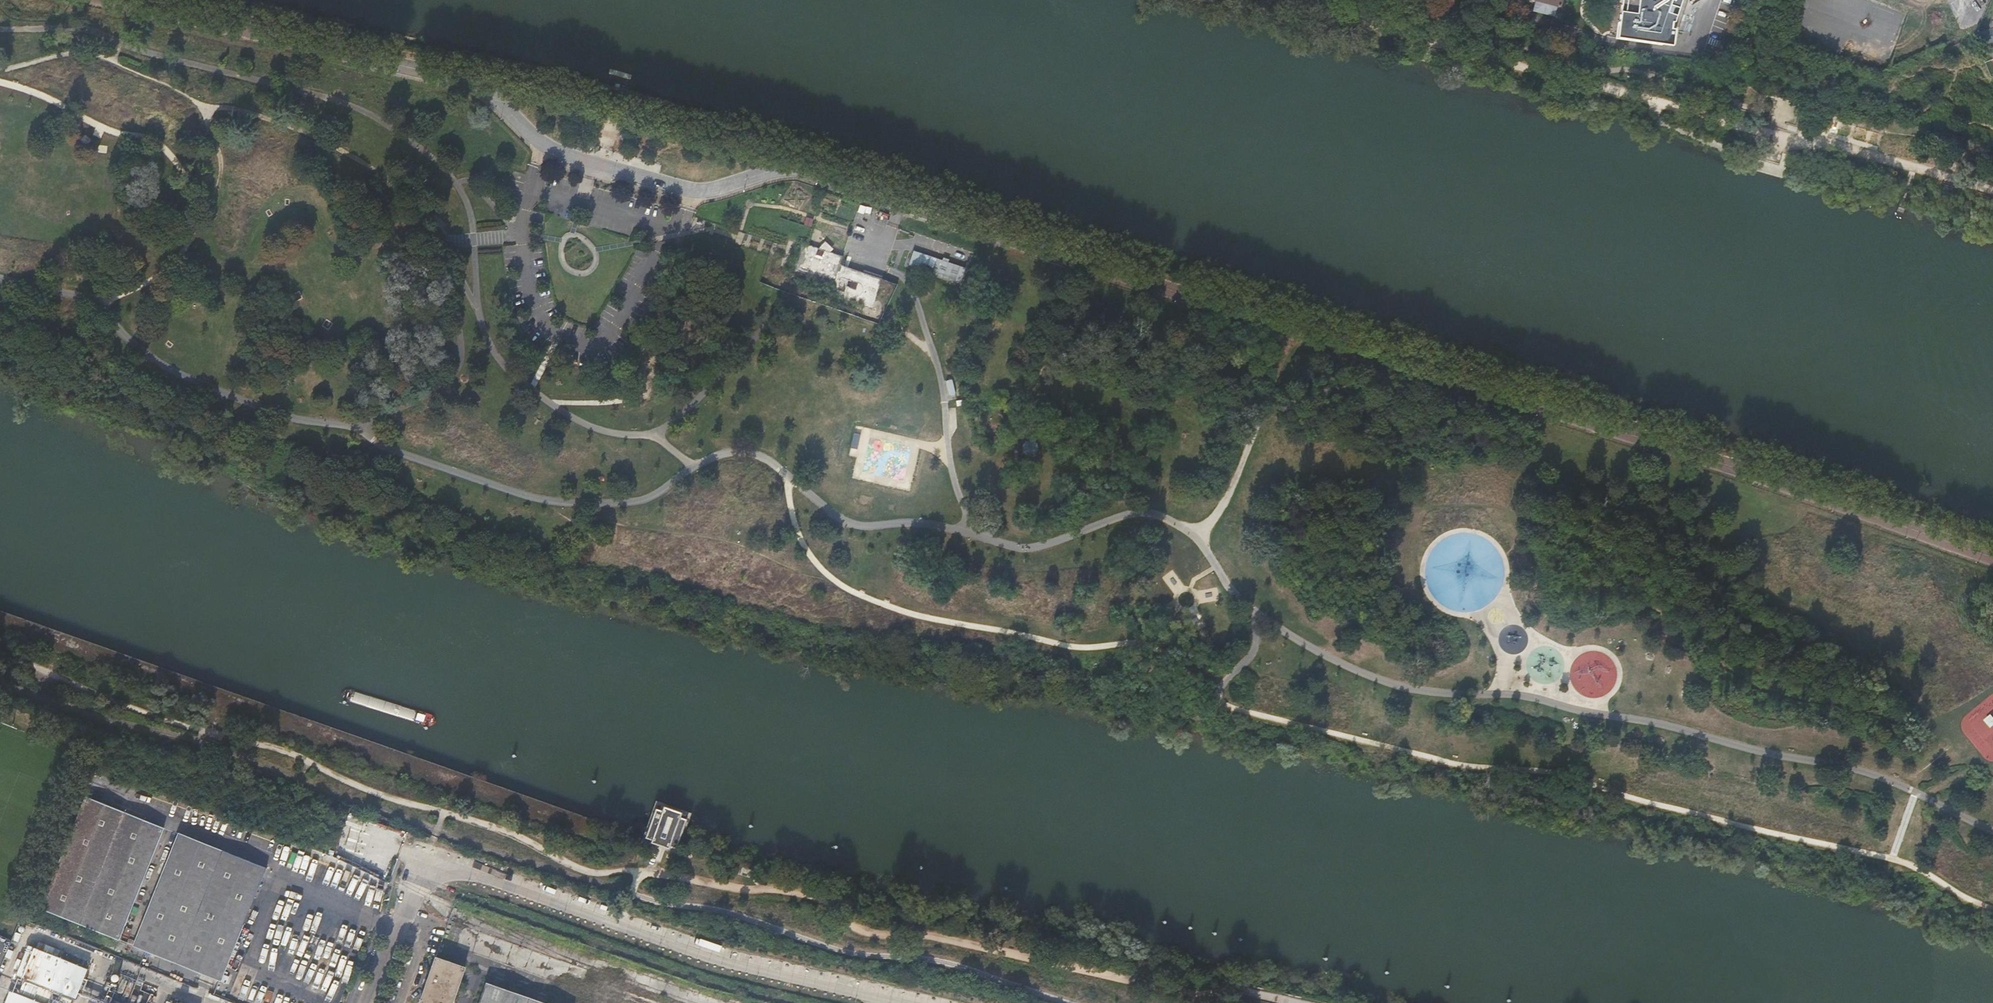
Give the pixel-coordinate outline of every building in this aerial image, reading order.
[(1533,11),(1554,16),(1557,5),(1561,6),(1562,0),(1536,0),(1533,11)] [(1614,37),(1672,45),(1673,29),(1666,27),(1667,20),(1672,21),(1680,0),(1620,0),(1614,37)] [(1992,22),(1990,26),(1992,30),(1984,34),(1992,53),(1992,22)] [(796,274),(835,287),(842,266),(845,257),(842,256),(806,244),(796,274)] [(874,312),(881,290),(839,276),(832,297),(874,312)] [(42,911),(121,941),(164,827),(86,796),(42,911)] [(680,815),(665,810),(664,814),(658,812),(649,837),(656,839),(655,843),(669,848),(671,843),(676,845),(684,821),(679,819),(680,815)] [(179,832),(136,946),(223,980),(267,867),(179,832)] [(66,1002),(68,1002),(73,1002),(74,999),(76,999),(88,971),(28,947),(17,976),(68,997),(66,1002)] [(466,967),(437,956),(428,980),(420,1002),(454,1002),(466,967)] [(51,996),(52,994),(24,982),(20,992),(48,1002),(49,1002),(51,996)] [(488,982),(480,1002),(548,1002),(488,982)] [(11,991),(6,1002),(41,1002),(11,991)]
